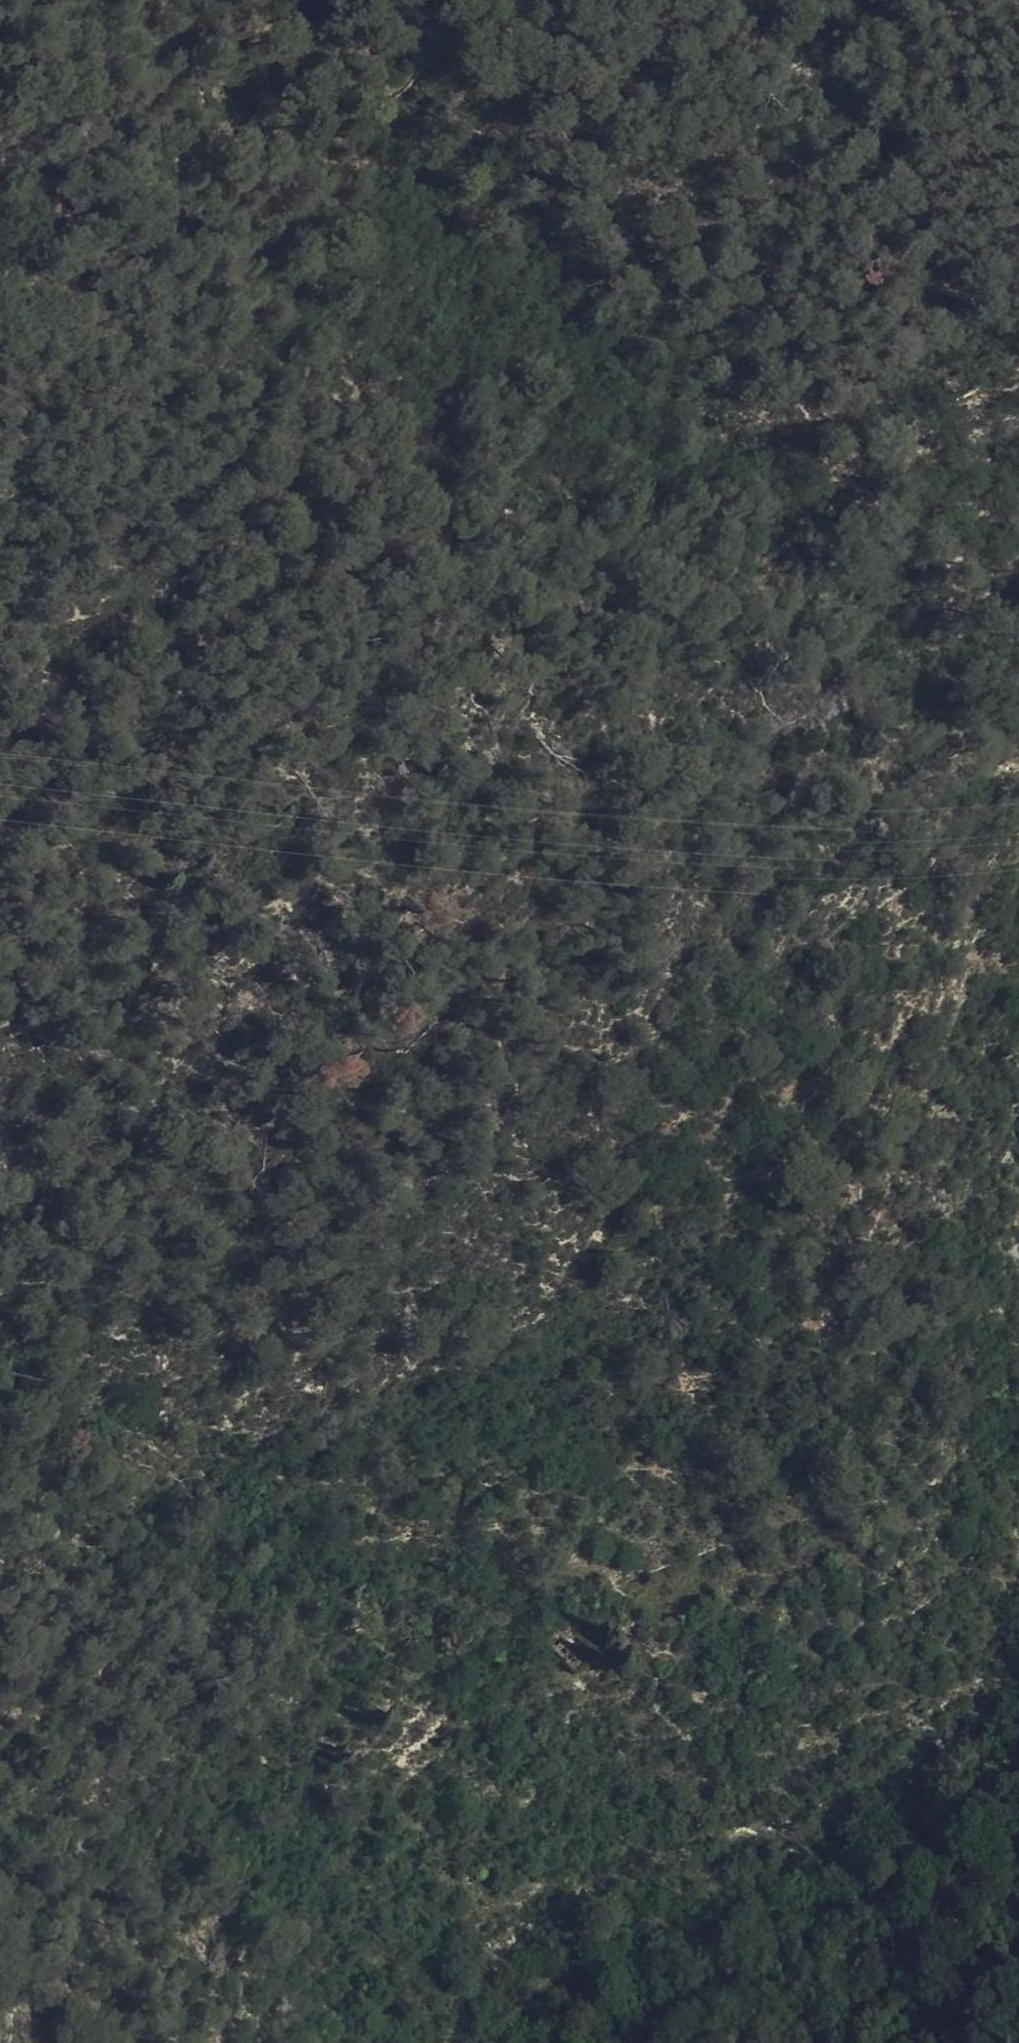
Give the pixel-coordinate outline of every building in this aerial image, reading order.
[(566,1672),(593,1653),(565,1624),(537,1643),(562,1667),(566,1672)] [(602,1665),(593,1653),(566,1672),(576,1681),(602,1665)]
